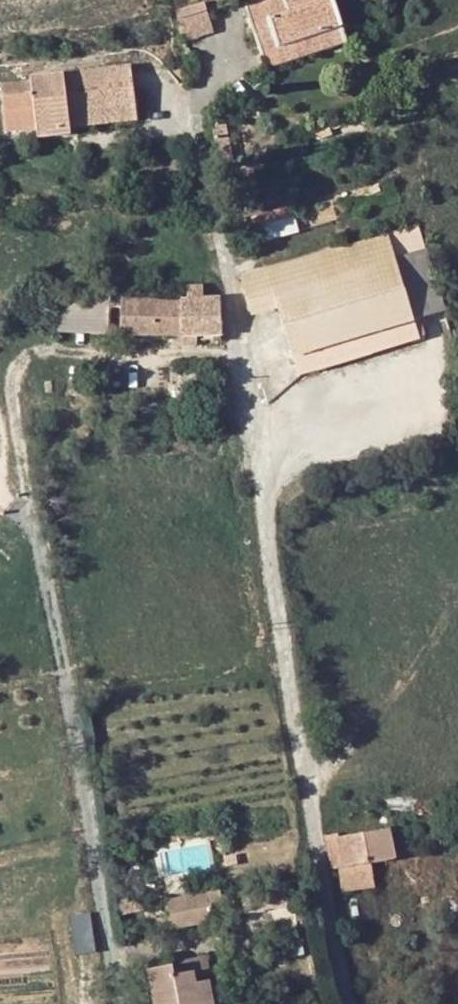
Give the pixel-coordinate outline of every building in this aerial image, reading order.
[(176,8),(185,37),(214,28),(205,0),(200,0),(176,8)] [(272,65),(285,62),(291,80),(356,60),(344,13),(350,11),(346,0),(316,0),(259,17),(272,65)] [(40,91),(40,99),(12,102),(15,145),(43,143),(44,155),(82,151),(81,144),(82,144),(82,133),(144,126),(140,83),(40,91)] [(266,239),(299,229),(291,203),(258,213),(266,239)] [(398,258),(423,251),(415,226),(242,273),(258,330),(286,321),(278,290),(399,260),(398,258)] [(295,354),(418,322),(399,260),(278,290),(286,321),(295,354)] [(58,292),(54,329),(107,334),(110,297),(58,292)] [(221,336),(220,297),(179,299),(120,297),(122,333),(179,336),(221,336)] [(418,322),(295,354),(301,375),(423,342),(418,322)] [(436,856),(431,822),(344,835),(349,870),(357,868),(360,892),(393,887),(389,864),(436,856)] [(162,899),(167,926),(209,919),(204,891),(162,899)] [(90,911),(69,914),(74,952),(95,950),(90,911)] [(230,958),(174,968),(180,1003),(238,1003),(230,958)]
